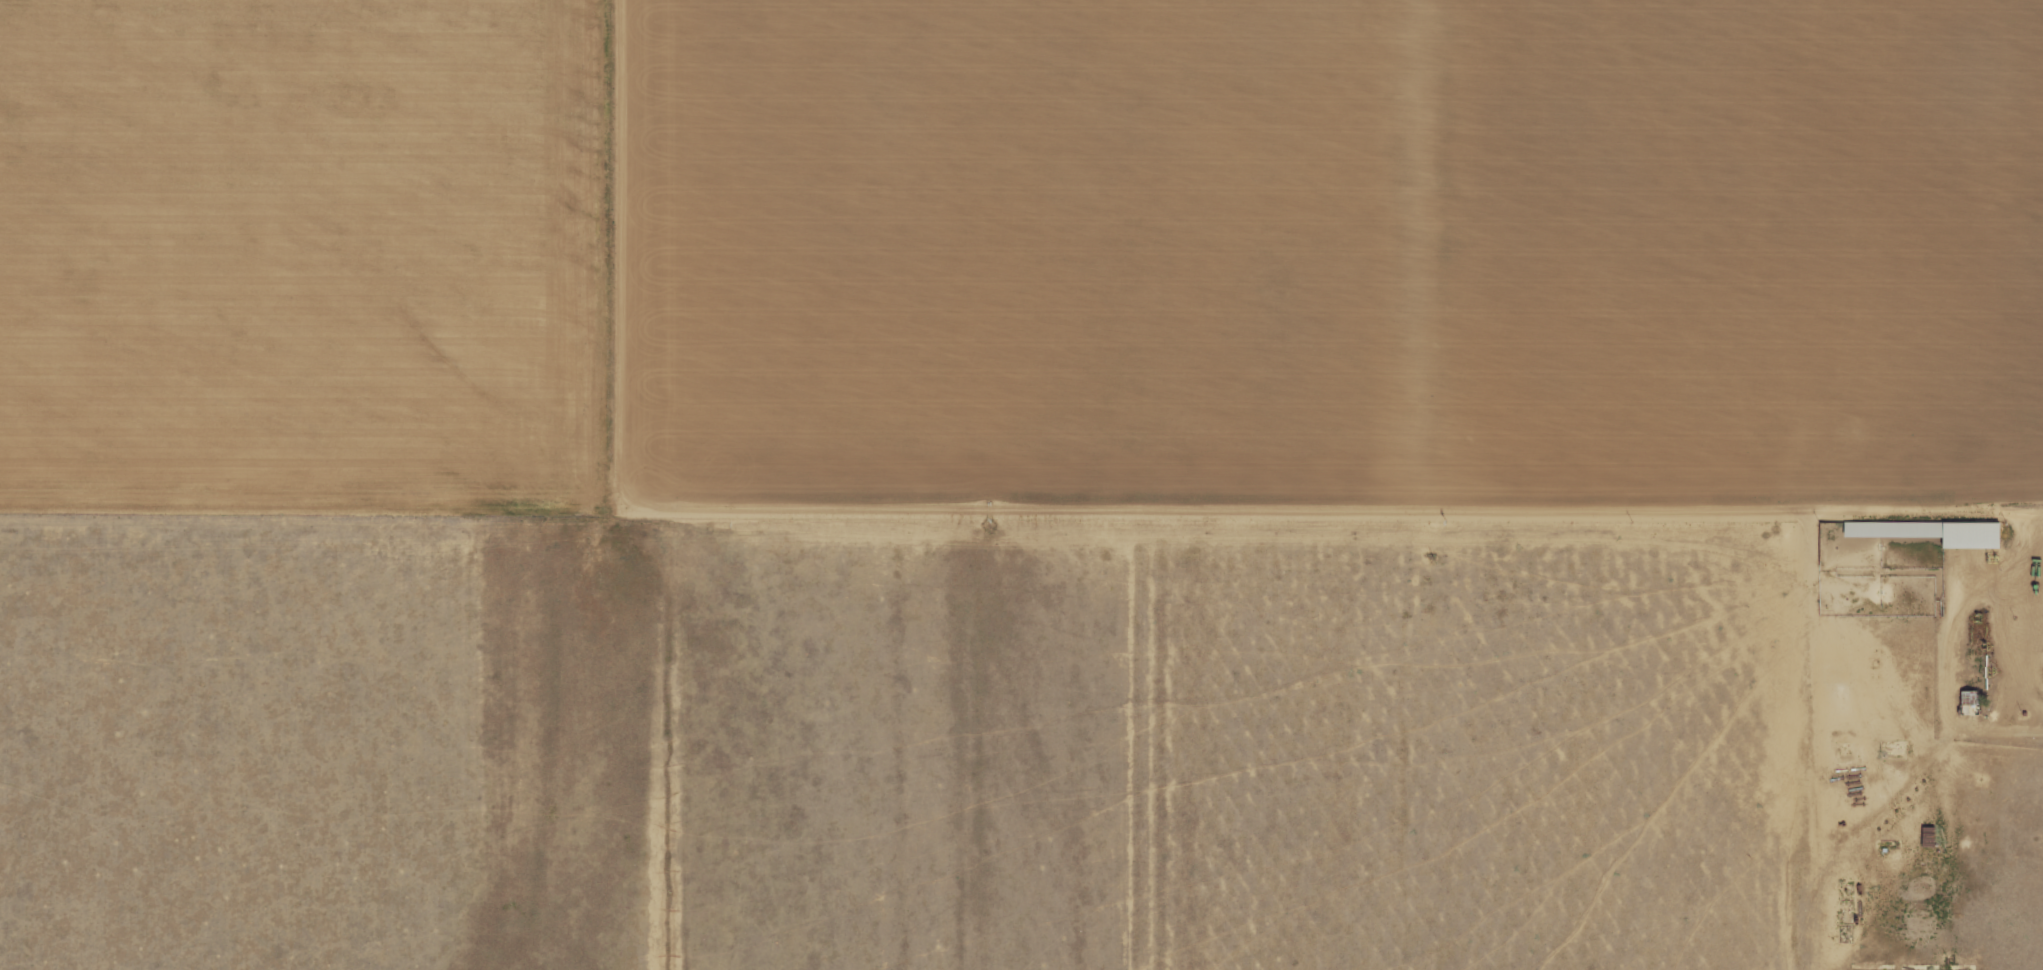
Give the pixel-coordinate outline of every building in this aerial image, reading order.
[(1944,538),(1944,548),(2001,548),(2001,522),(1845,522),(1845,538),(1944,538)] [(1980,692),(1961,692),(1961,716),(1980,716),(1980,692)] [(1936,828),(1923,828),(1923,848),(1936,848),(1936,828)]
